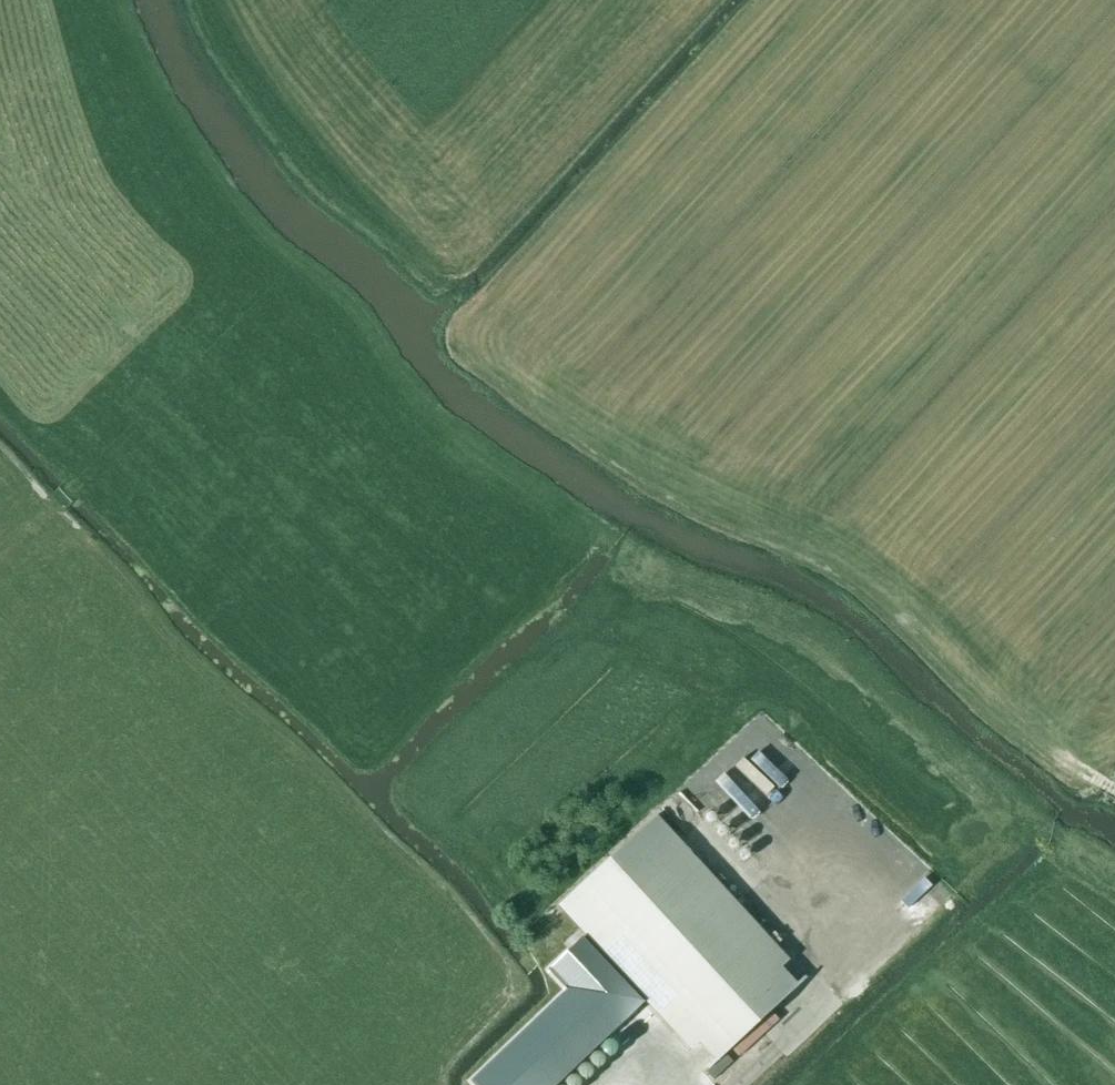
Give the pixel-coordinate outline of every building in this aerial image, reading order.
[(655,817),(565,901),(557,908),(596,950),(691,1052),(700,1044),(718,1063),(799,988),(781,968),(789,961),(660,823),(655,817)] [(476,1084),(557,1084),(594,1050),(552,1005),(472,1081),(476,1084)]
